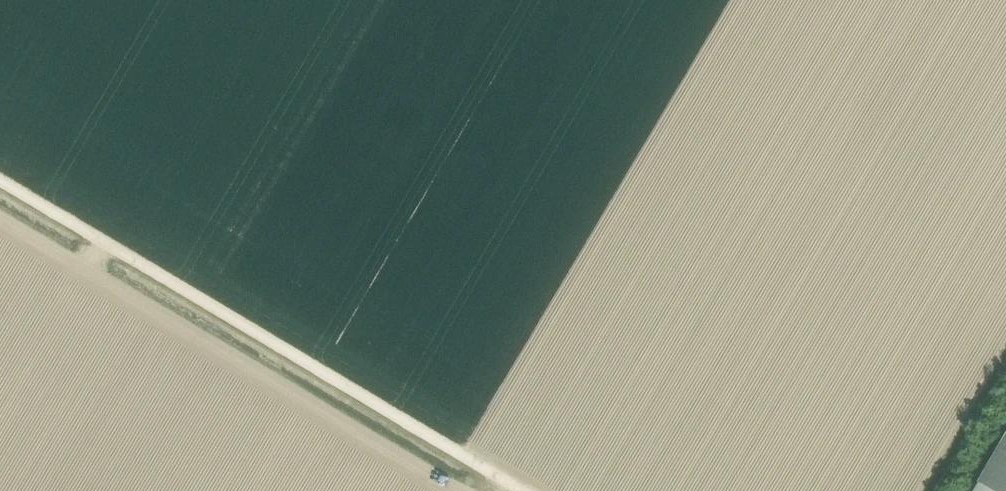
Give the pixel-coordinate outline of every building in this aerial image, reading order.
[(971,490),(1005,490),(1005,431),(971,490)]
